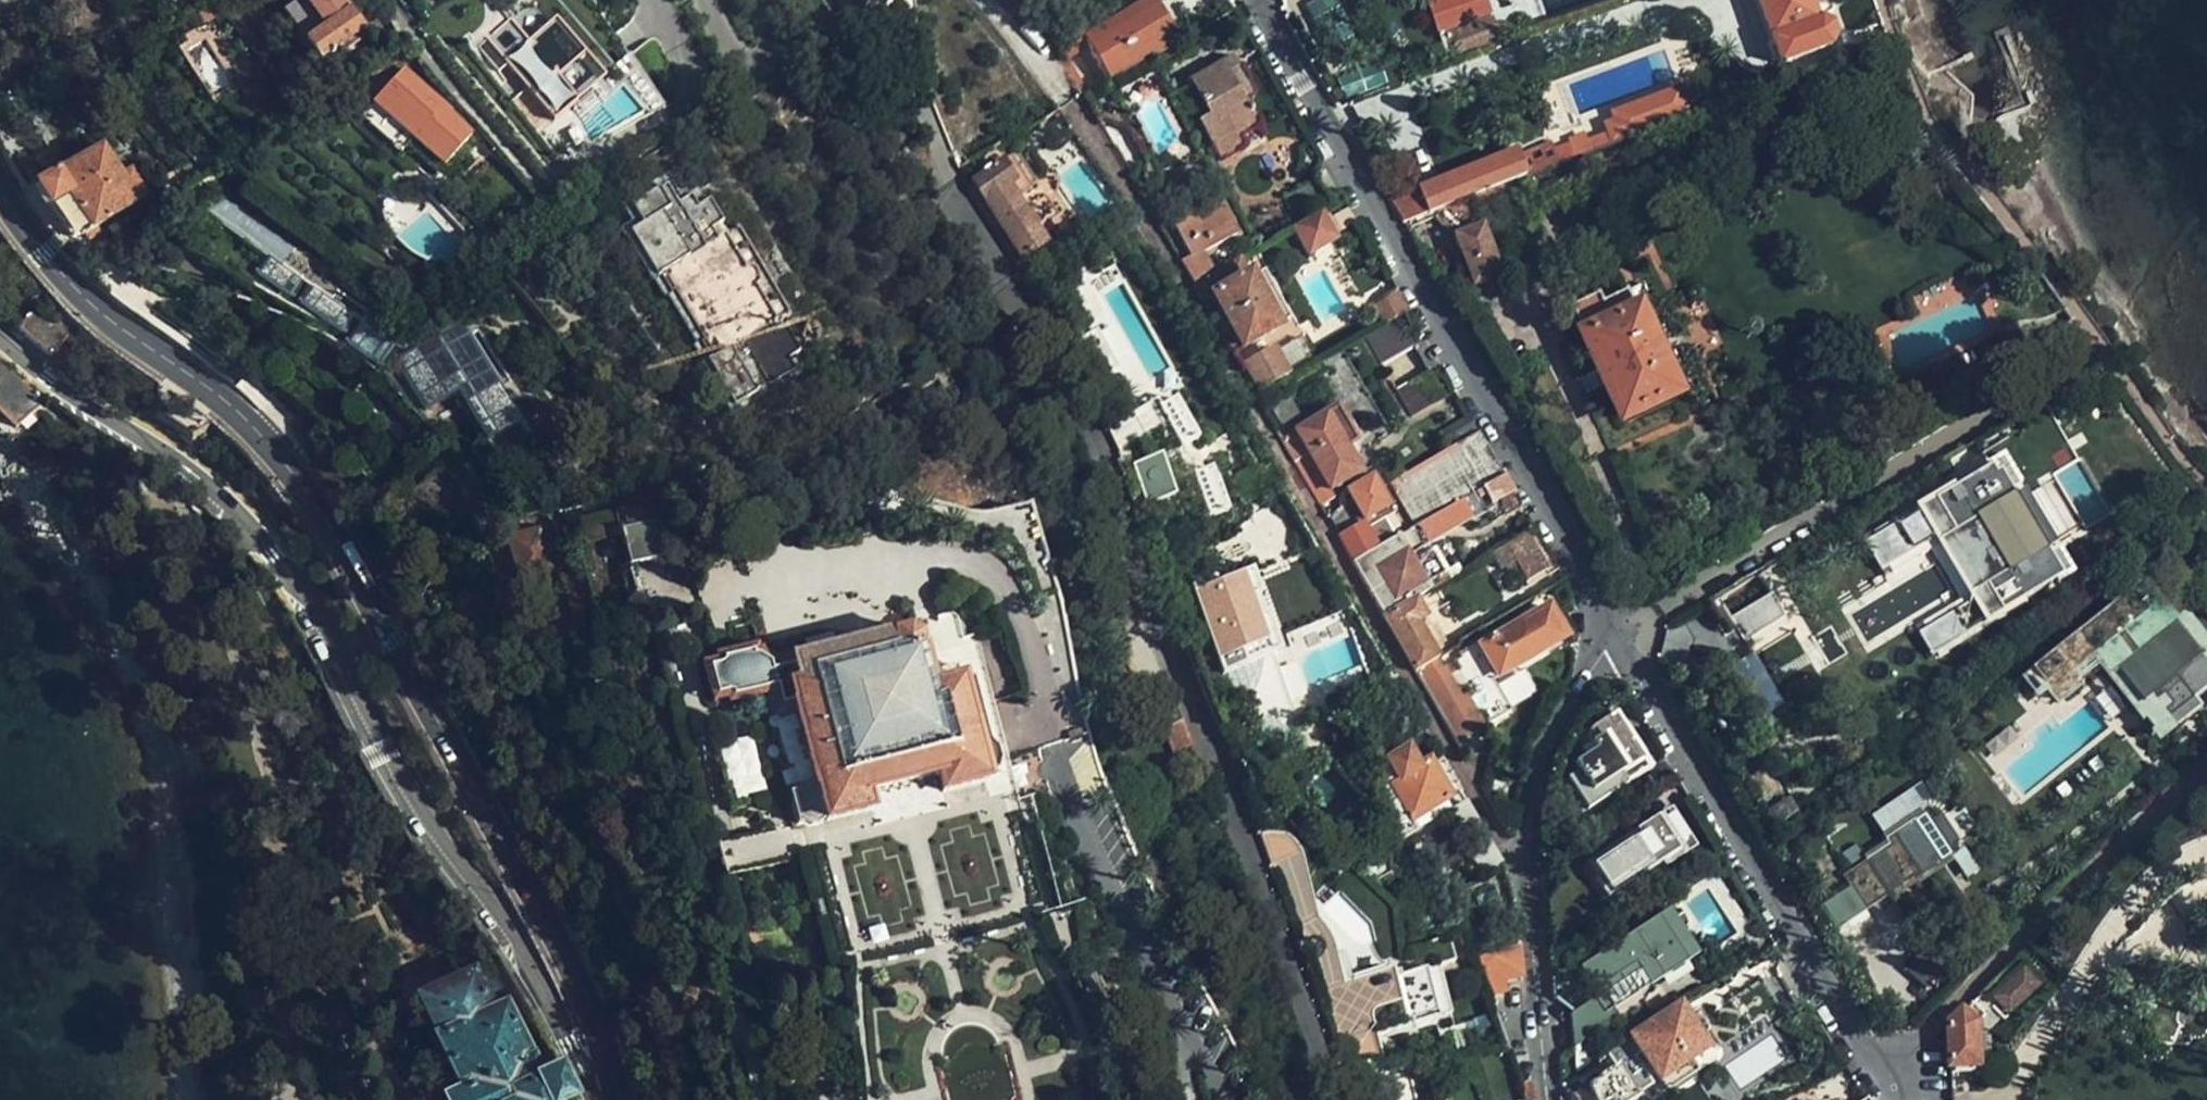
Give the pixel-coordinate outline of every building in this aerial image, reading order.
[(342,56),(365,39),(336,0),(306,0),(284,16),(305,44),(303,46),(318,66),(331,56),(338,51),(342,56)] [(1118,80),(1158,57),(1179,45),(1152,0),(1145,0),(1090,33),(1118,80)] [(1347,22),(1337,0),(1317,0),(1313,2),(1326,32),(1347,22)] [(1402,55),(1481,26),(1472,0),(1442,0),(1389,19),(1402,55)] [(1783,63),(1832,46),(1839,34),(1837,24),(1823,18),(1817,0),(1761,0),(1783,63)] [(222,20),(218,10),(197,19),(201,29),(203,28),(222,20)] [(491,44),(556,124),(602,86),(557,31),(555,33),(536,10),(513,29),(511,27),(491,44)] [(208,38),(203,28),(201,29),(180,38),(186,49),(208,38)] [(335,62),(342,56),(338,51),(331,56),(335,62)] [(355,74),(342,56),(335,62),(337,64),(333,67),(338,74),(344,72),(349,79),(355,74)] [(1234,59),(1225,64),(1236,82),(1244,78),(1234,59)] [(1236,82),(1225,64),(1193,81),(1211,115),(1200,122),(1220,157),(1244,143),(1240,134),(1259,123),(1244,97),(1252,92),(1244,78),(1236,82)] [(373,107),(413,143),(442,169),(471,137),(446,116),(449,113),(402,71),(391,83),(388,81),(373,96),(376,99),(371,106),(373,107)] [(1518,148),(1391,197),(1401,222),(1516,179),(1691,112),(1681,85),(1609,113),(1611,119),(1600,123),(1603,131),(1587,137),(1585,132),(1565,139),(1567,145),(1523,161),(1518,148)] [(362,119),(402,155),(413,143),(373,107),(362,119)] [(16,131),(5,113),(0,115),(0,141),(16,131)] [(37,195),(71,246),(79,239),(81,242),(83,240),(89,246),(100,238),(98,232),(146,199),(133,176),(124,181),(103,150),(37,195)] [(1011,188),(1017,198),(1031,189),(1011,157),(1002,162),(1016,184),(1011,188)] [(1046,244),(1017,198),(1011,188),(1016,184),(1002,162),(976,179),(1009,236),(1007,237),(1021,260),(1046,244)] [(1182,260),(1196,285),(1220,272),(1208,251),(1241,233),(1222,198),(1203,208),(1191,186),(1198,182),(1192,172),(1171,184),(1187,214),(1179,218),(1184,227),(1178,230),(1192,255),(1182,260)] [(1552,173),(1528,183),(1534,198),(1558,189),(1552,173)] [(1328,200),(1317,179),(1287,195),(1299,216),(1328,200)] [(1516,179),(1401,222),(1408,228),(1437,217),(1457,234),(1473,284),(1501,275),(1480,214),(1523,200),(1516,179)] [(48,230),(63,251),(71,246),(37,195),(32,187),(25,191),(48,230)] [(773,338),(767,329),(767,327),(758,333),(708,250),(718,244),(717,242),(712,233),(699,211),(690,198),(677,206),(667,188),(629,209),(641,229),(629,235),(656,281),(660,279),(671,297),(674,295),(702,342),(699,343),(709,361),(706,363),(733,409),(747,403),(758,421),(793,399),(783,380),(794,372),(787,362),(773,338)] [(1986,204),(1974,190),(1967,195),(1977,209),(1986,204)] [(699,211),(712,233),(722,228),(709,205),(699,211)] [(1338,239),(1322,211),(1295,227),(1311,255),(1338,239)] [(1184,227),(1179,218),(1173,221),(1178,230),(1184,227)] [(767,327),(767,329),(775,324),(724,239),(717,242),(718,244),(708,250),(758,333),(767,327)] [(472,269),(486,258),(477,248),(464,259),(472,269)] [(416,349),(426,343),(420,331),(380,301),(373,310),(345,289),(349,285),(300,249),(288,264),(275,255),(265,269),(297,293),(307,279),(316,285),(306,299),(345,328),(355,314),(364,321),(354,335),(393,364),(408,344),(416,349)] [(1196,285),(1232,348),(1241,343),(1245,348),(1279,329),(1278,325),(1252,277),(1241,258),(1220,272),(1196,285)] [(1252,277),(1278,325),(1291,318),(1264,271),(1252,277)] [(1630,292),(1678,393),(1695,385),(1647,284),(1630,292)] [(1926,289),(1906,297),(1912,311),(1933,301),(1926,289)] [(1390,323),(1410,312),(1399,292),(1379,302),(1390,323)] [(1625,420),(1678,393),(1630,292),(1604,304),(1599,295),(1573,308),(1625,420)] [(527,412),(469,317),(426,343),(416,349),(406,355),(435,404),(468,384),(496,431),(527,412)] [(1401,321),(1370,338),(1385,364),(1415,347),(1401,321)] [(785,331),(773,338),(787,362),(799,356),(785,331)] [(1101,381),(1117,371),(1095,334),(1078,344),(1101,381)] [(1274,345),(1245,362),(1261,390),(1290,373),(1274,345)] [(1429,372),(1399,389),(1413,415),(1444,398),(1429,372)] [(12,443),(41,414),(0,374),(0,431),(12,443)] [(1164,464),(1186,450),(1157,405),(1121,428),(1135,451),(1131,454),(1161,541),(1211,524),(1195,480),(1172,488),(1164,464)] [(1296,427),(1281,435),(1321,505),(1334,498),(1330,491),(1359,475),(1349,458),(1354,455),(1355,448),(1352,443),(1355,442),(1337,409),(1297,430),(1296,427)] [(1477,431),(1470,419),(1443,433),(1450,446),(1477,431)] [(1504,478),(1479,434),(1392,484),(1417,528),(1430,520),(1504,478)] [(2064,579),(1998,468),(1867,546),(1883,573),(1942,538),(1980,601),(1921,636),(1933,657),(2064,579)] [(1349,491),(1355,502),(1371,528),(1386,518),(1399,511),(1379,475),(1349,491)] [(1514,495),(1504,478),(1430,520),(1441,539),(1446,536),(1495,509),(1494,506),(1514,495)] [(1355,502),(1349,491),(1348,493),(1346,497),(1346,502),(1348,506),(1355,502)] [(669,521),(661,493),(623,505),(625,511),(630,535),(621,537),(629,567),(671,556),(662,523),(669,521)] [(580,521),(585,545),(621,537),(630,535),(625,511),(580,521)] [(1379,547),(1397,536),(1386,518),(1371,528),(1368,529),(1379,547)] [(1430,520),(1417,528),(1444,575),(1428,585),(1432,592),(1466,572),(1446,536),(1441,539),(1430,520)] [(1339,536),(1355,563),(1380,549),(1379,547),(1368,529),(1364,522),(1339,536)] [(1355,563),(1386,618),(1413,603),(1432,592),(1428,585),(1444,575),(1417,528),(1380,549),(1355,563)] [(552,572),(542,531),(507,541),(518,581),(552,572)] [(1558,572),(1535,532),(1491,557),(1500,571),(1505,568),(1509,576),(1519,571),(1526,584),(1544,573),(1547,578),(1558,572)] [(1196,584),(1226,671),(1282,651),(1252,573),(1221,584),(1218,576),(1196,584)] [(1751,583),(1696,616),(1711,642),(1730,631),(1725,623),(1744,612),(1749,620),(1767,609),(1751,583)] [(2107,663),(2117,674),(2123,669),(2149,701),(2142,706),(2161,729),(2174,718),(2180,725),(2204,705),(2199,698),(2206,691),(2206,655),(2206,654),(2206,638),(2189,616),(2172,630),(2137,588),(2025,678),(2038,694),(2051,684),(2063,699),(2107,663)] [(1386,618),(1417,673),(1435,663),(1433,661),(1421,638),(1426,627),(1413,603),(1386,618)] [(1454,665),(1489,727),(1512,714),(1496,685),(1568,644),(1548,610),(1454,665)] [(1429,634),(1426,627),(1421,638),(1433,661),(1443,656),(1440,649),(1442,648),(1433,631),(1429,634)] [(984,660),(959,667),(963,680),(934,686),(931,673),(924,643),(905,632),(847,647),(795,660),(793,652),(769,658),(759,652),(757,649),(714,659),(716,664),(700,668),(710,707),(726,704),(727,710),(771,698),(776,716),(796,711),(802,733),(798,742),(801,755),(809,759),(816,787),(813,789),(805,787),(797,790),(795,794),(787,796),(797,828),(803,826),(812,829),(818,827),(825,821),(825,825),(872,813),(869,795),(939,778),(944,794),(1013,776),(1008,757),(984,660)] [(1756,654),(1732,669),(1761,717),(1785,703),(1756,654)] [(1435,663),(1417,673),(1459,744),(1489,727),(1454,665),(1448,655),(1435,663)] [(963,680),(959,667),(931,673),(934,686),(963,680)] [(1192,742),(1167,678),(1135,691),(1150,731),(1160,727),(1169,751),(1192,742)] [(1366,706),(1368,721),(1382,719),(1380,698),(1366,706)] [(1616,718),(1607,723),(1614,733),(1623,728),(1616,718)] [(1368,721),(1387,850),(1418,832),(1411,820),(1425,812),(1420,805),(1444,792),(1441,786),(1453,779),(1439,754),(1425,762),(1427,765),(1416,772),(1404,754),(1395,738),(1388,739),(1388,727),(1382,727),(1382,719),(1368,721)] [(1614,733),(1607,723),(1587,736),(1591,742),(1598,753),(1588,759),(1576,767),(1580,773),(1566,782),(1588,815),(1627,789),(1621,780),(1646,764),(1623,728),(1614,733)] [(1078,731),(1068,734),(1069,740),(1080,737),(1078,731)] [(1598,753),(1591,742),(1581,748),(1588,759),(1598,753)] [(1416,747),(1404,754),(1416,772),(1427,765),(1425,762),(1416,747)] [(1652,773),(1646,764),(1621,780),(1627,789),(1652,773)] [(1420,805),(1425,812),(1448,798),(1444,792),(1420,805)] [(1431,825),(1450,814),(1456,811),(1448,798),(1425,812),(1431,825)] [(1486,875),(1503,865),(1468,804),(1456,811),(1450,814),(1486,875)] [(1411,820),(1418,832),(1431,825),(1425,812),(1411,820)] [(1895,850),(1850,881),(1874,916),(1965,854),(1937,814),(1892,845),(1895,850)] [(1610,851),(1592,863),(1599,875),(1594,879),(1609,900),(1632,885),(1628,879),(1677,849),(1662,827),(1620,854),(1610,851)] [(1670,913),(1661,919),(1690,964),(1699,958),(1670,913)] [(1580,976),(1593,998),(1639,969),(1651,988),(1690,964),(1661,919),(1581,968),(1584,973),(1580,976)] [(1449,943),(1406,954),(1410,969),(1327,992),(1340,1041),(1376,1031),(1380,1039),(1415,1035),(1413,1028),(1453,1018),(1441,971),(1456,967),(1449,943)] [(1518,947),(1479,954),(1481,960),(1475,962),(1489,999),(1512,992),(1510,984),(1524,981),(1518,947)] [(2044,987),(2022,962),(1951,1032),(1952,1069),(1977,1068),(1974,1026),(1991,1011),(2005,1024),(2044,987)] [(1593,998),(1595,1001),(1604,996),(1614,1011),(1651,988),(1639,969),(1593,998)] [(471,976),(421,1002),(441,1043),(446,1041),(472,1093),(458,1099),(572,1099),(557,1070),(539,1080),(504,1011),(492,1017),(471,976)] [(1763,983),(1735,1000),(1752,1027),(1765,1019),(1772,1030),(1787,1021),(1763,983)] [(1572,1015),(1578,1074),(1598,1061),(1590,1048),(1590,1040),(1608,1029),(1607,1027),(1619,1019),(1614,1011),(1604,996),(1595,1001),(1572,1015)] [(1646,1003),(1622,1019),(1629,1029),(1653,1014),(1646,1003)] [(1707,1034),(1687,1005),(1608,1055),(1618,1070),(1636,1097),(1652,1087),(1634,1059),(1641,1055),(1664,1091),(1665,1092),(1670,1090),(1672,1093),(1698,1077),(1697,1074),(1699,1073),(1692,1061),(1708,1052),(1699,1038),(1707,1034)] [(1513,1055),(1515,1054),(1506,1032),(1476,1043),(1481,1057),(1513,1055)] [(1410,1062),(1415,1099),(1422,1099),(1425,1099),(1419,1061),(1410,1062)] [(1573,1099),(1638,1099),(1636,1097),(1618,1070),(1598,1082),(1599,1084),(1573,1099)] [(1526,1099),(1536,1098),(1535,1081),(1524,1082),(1526,1099)] [(1818,1098),(1820,1099),(1848,1099),(1834,1084),(1818,1098)]
